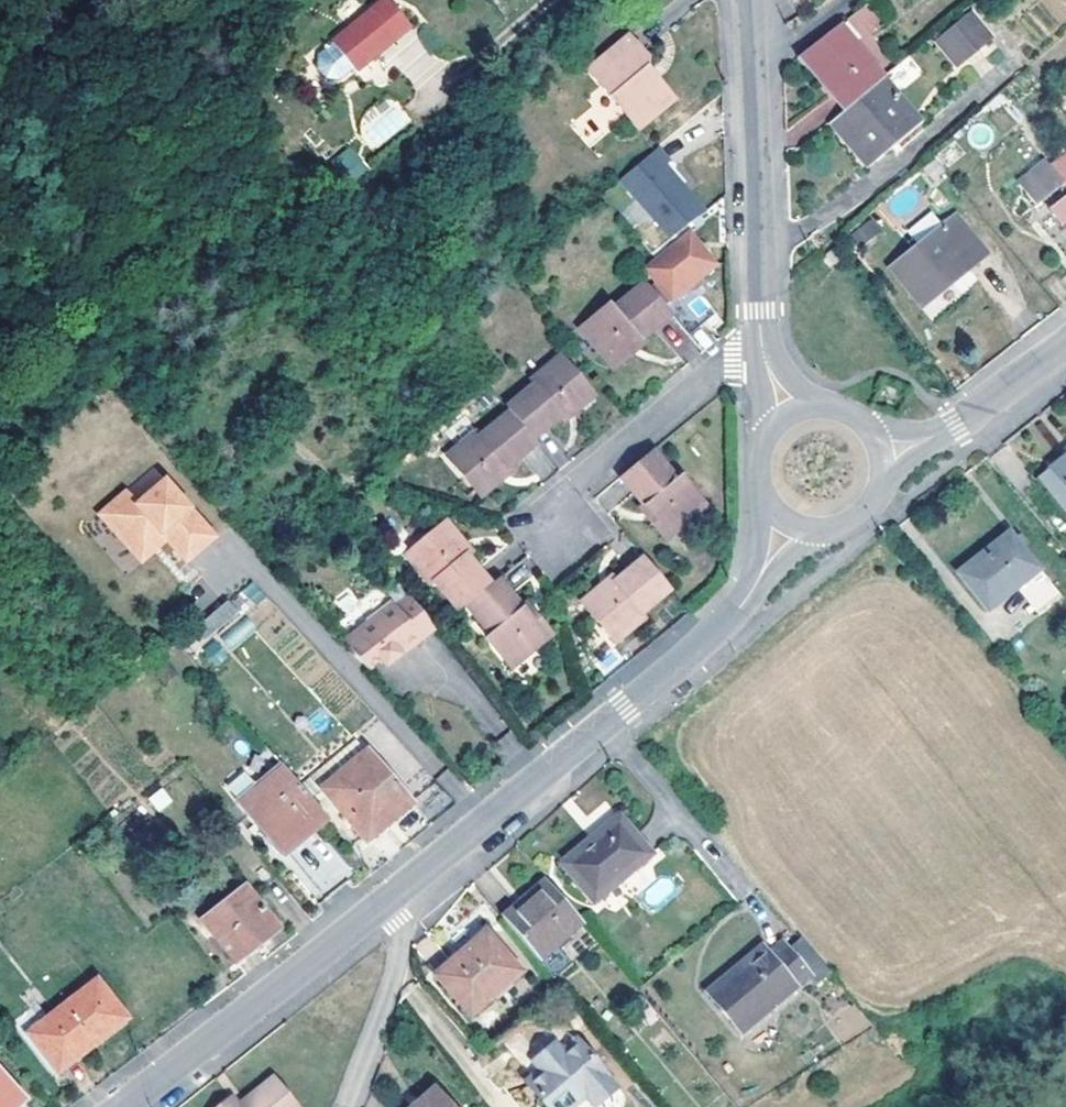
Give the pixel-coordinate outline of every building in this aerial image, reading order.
[(356,73),(411,30),(387,2),(317,57),(336,83),(354,70),(356,73)] [(970,11),(943,32),(964,57),(989,37),(970,11)] [(838,24),(799,54),(844,110),(881,80),(838,24)] [(964,57),(943,32),(938,37),(957,63),(964,57)] [(638,130),(673,102),(647,70),(648,61),(632,41),(590,75),(638,130)] [(913,56),(887,68),(897,89),(922,77),(913,56)] [(910,118),(881,80),(844,110),(830,122),(864,165),(884,151),(877,143),(910,118)] [(359,115),(375,145),(411,125),(395,96),(359,115)] [(350,184),(369,168),(351,145),(331,160),(350,184)] [(618,182),(666,245),(710,211),(673,162),(668,166),(657,150),(618,182)] [(1034,207),(1062,185),(1048,166),(1031,179),(1027,174),(1017,181),(1019,185),(1022,191),(1034,207)] [(1049,213),(1065,235),(1065,199),(1049,213)] [(864,244),(882,227),(872,216),(853,233),(864,244)] [(984,254),(953,216),(890,268),(920,306),(984,254)] [(675,317),(692,339),(706,328),(681,295),(686,292),(691,292),(699,288),(700,279),(717,266),(691,233),(645,270),(670,305),(667,308),(675,317)] [(644,343),(675,317),(667,308),(649,286),(619,312),(615,307),(583,334),(612,369),(644,343)] [(644,343),(612,369),(617,373),(647,347),(644,343)] [(511,416),(534,443),(562,422),(593,395),(562,358),(532,383),(536,388),(507,410),(511,416)] [(593,395),(562,422),(567,425),(596,400),(593,395)] [(508,471),(538,448),(534,443),(511,416),(483,439),(478,434),(448,460),(477,495),(508,471)] [(1048,467),(1065,490),(1065,453),(1048,467)] [(657,455),(625,481),(650,509),(674,538),(709,511),(685,480),(679,484),(657,455)] [(1048,467),(1035,478),(1065,517),(1065,490),(1048,467)] [(508,471),(477,495),(480,500),(513,474),(508,471)] [(136,501),(107,526),(134,556),(159,533),(165,540),(184,562),(215,536),(163,477),(136,501)] [(96,513),(107,526),(136,501),(124,488),(96,513)] [(674,538),(650,509),(645,513),(668,543),(674,538)] [(447,525),(442,528),(467,559),(471,555),(447,525)] [(436,586),(460,614),(469,608),(491,589),(467,559),(442,528),(407,557),(431,589),(436,586)] [(159,533),(134,556),(139,562),(165,540),(159,533)] [(1016,592),(1040,574),(1011,536),(959,576),(988,614),(1016,592)] [(645,617),(674,592),(648,561),(618,586),(588,610),(617,644),(648,620),(645,617)] [(1059,599),(1040,574),(1016,592),(1036,617),(1059,599)] [(588,610),(618,586),(615,582),(585,606),(588,610)] [(241,612),(264,597),(255,583),(232,598),(241,612)] [(491,589),(469,608),(492,637),(489,641),(512,671),(547,643),(523,612),(499,583),(491,589)] [(385,605),(341,640),(367,668),(394,648),(402,641),(411,634),(416,639),(432,626),(408,595),(391,609),(385,605)] [(226,601),(193,628),(203,639),(236,611),(226,601)] [(523,612),(547,643),(552,637),(528,608),(523,612)] [(203,648),(215,663),(228,654),(216,638),(203,648)] [(402,641),(394,648),(399,652),(407,647),(402,641)] [(134,793),(149,783),(119,737),(104,747),(134,793)] [(328,787),(369,754),(356,741),(318,772),(328,787)] [(366,841),(413,803),(373,752),(369,754),(328,787),(325,790),(366,841)] [(283,767),(238,806),(254,826),(261,823),(283,849),(324,817),(311,800),(300,785),(283,767)] [(300,785),(311,800),(325,790),(328,787),(318,772),(300,785)] [(158,812),(173,802),(163,787),(148,798),(158,812)] [(562,864),(594,901),(648,855),(615,818),(562,864)] [(537,959),(581,922),(546,880),(502,917),(537,959)] [(246,888),(200,923),(235,966),(254,951),(279,932),(246,888)] [(485,934),(436,976),(469,1015),(518,973),(485,934)] [(816,984),(828,973),(800,938),(787,949),(782,942),(769,953),(763,945),(708,989),(741,1030),(808,975),(816,984)] [(32,1037),(59,1072),(123,1023),(97,986),(32,1037)] [(549,1059),(538,1067),(535,1072),(526,1080),(540,1096),(550,1106),(572,1106),(586,1095),(597,1105),(615,1090),(617,1086),(574,1038),(558,1050),(553,1044),(544,1053),(549,1059)] [(544,1053),(553,1044),(552,1042),(532,1059),(538,1067),(549,1059),(544,1053)] [(24,1098),(0,1070),(0,1106),(14,1106),(24,1098)] [(270,1082),(239,1106),(290,1106),(270,1082)] [(615,1090),(597,1105),(586,1095),(572,1106),(612,1106),(619,1101),(619,1095),(615,1090)] [(444,1106),(433,1093),(416,1106),(442,1106),(444,1106)] [(540,1096),(534,1105),(535,1106),(550,1106),(540,1096)]
